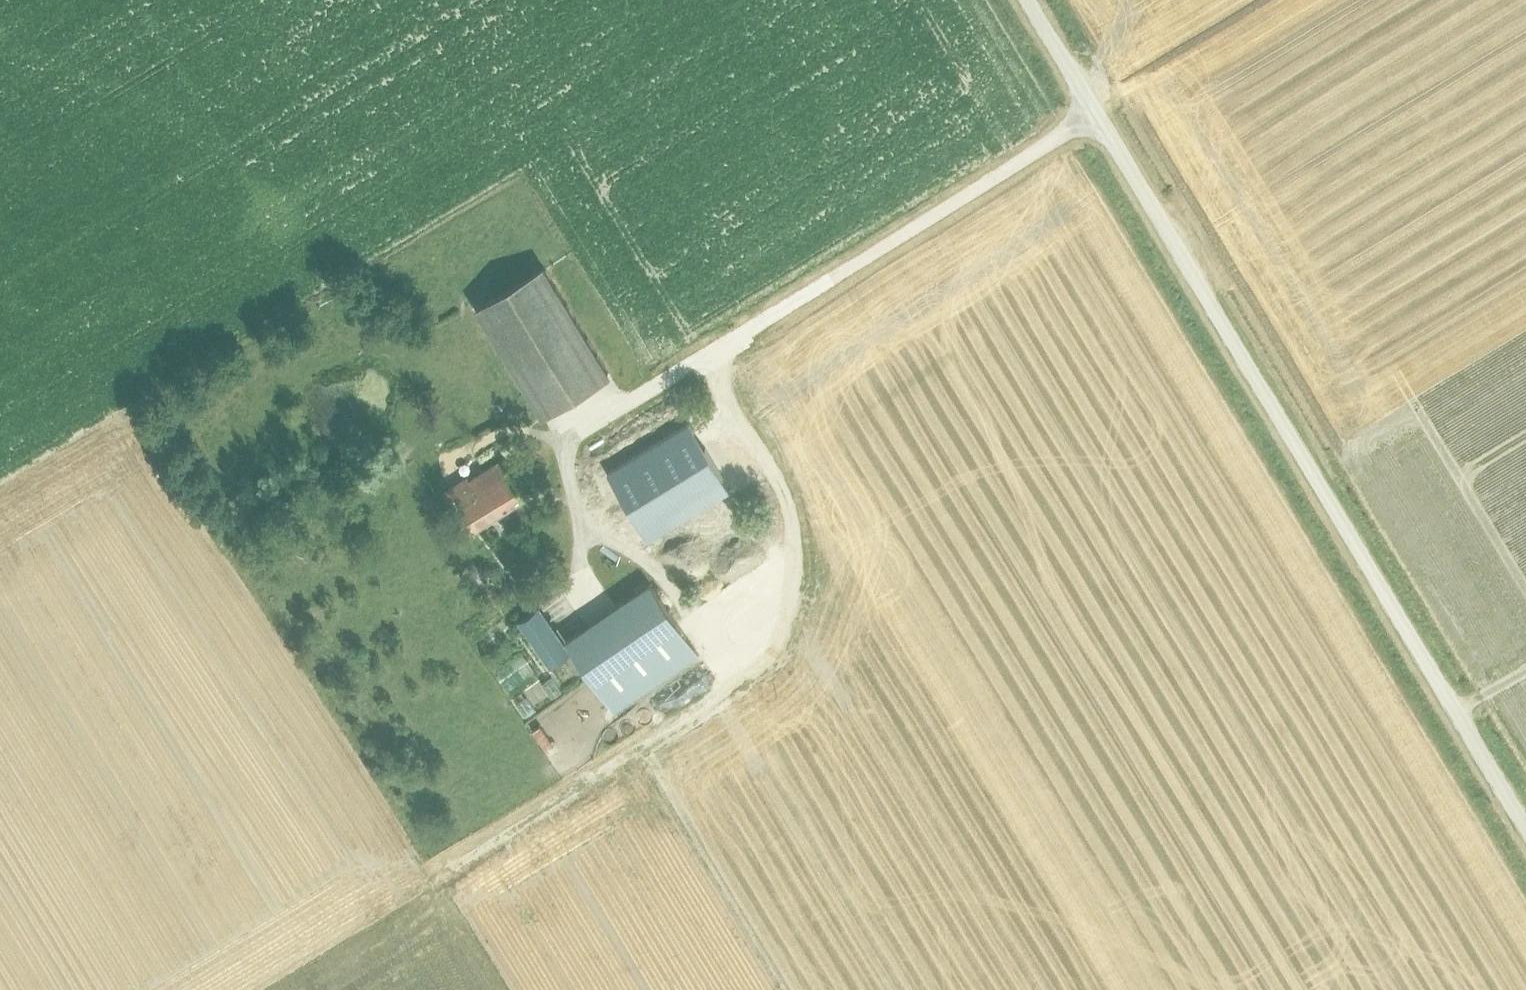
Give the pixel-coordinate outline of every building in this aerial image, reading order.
[(479,310),(480,312),(543,415),(607,376),(544,271),(479,310)] [(726,402),(609,473),(645,534),(762,464),(726,402)] [(476,529),(527,497),(504,460),(471,480),(469,478),(451,489),(476,529)] [(615,713),(699,656),(651,584),(566,642),(615,713)] [(551,668),(570,655),(539,609),(519,622),(551,668)] [(552,677),(542,684),(552,698),(562,691),(552,677)] [(527,697),(518,704),(526,716),(536,709),(527,697)]
